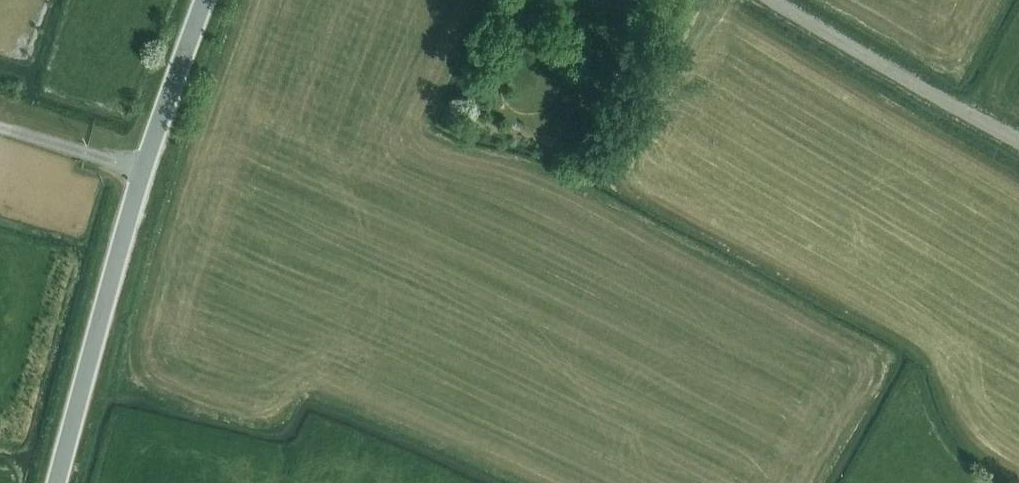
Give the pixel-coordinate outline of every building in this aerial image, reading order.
[(511,93),(511,76),(501,76),(501,93),(511,93)]
